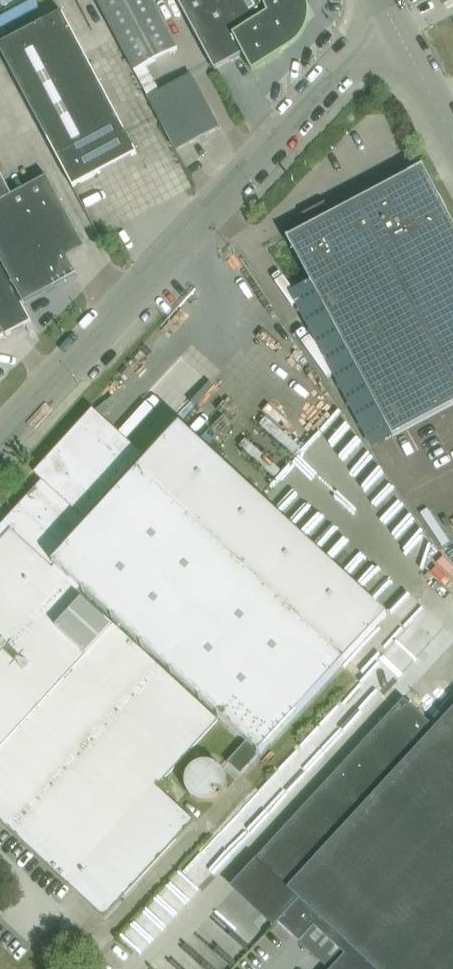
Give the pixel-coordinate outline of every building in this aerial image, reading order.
[(176,151),(219,128),(191,75),(159,92),(146,67),(178,50),(151,0),(97,0),(148,98),(176,151)] [(231,62),(243,55),(251,70),(280,55),(272,39),(300,24),(287,0),(177,0),(215,70),(217,69),(216,68),(230,60),(231,62)] [(137,153),(62,12),(0,45),(0,50),(73,187),(137,153)] [(423,165),(286,238),(392,437),(452,405),(452,222),(423,165)] [(11,196),(0,175),(0,202),(11,196)] [(85,248),(47,177),(11,196),(0,202),(0,261),(23,304),(77,275),(67,258),(85,248)] [(31,323),(0,264),(0,340),(31,323)] [(104,918),(193,821),(157,788),(217,722),(78,594),(82,590),(246,743),(227,764),(240,776),(344,663),(387,617),(181,426),(138,473),(132,479),(77,428),(35,474),(43,481),(17,509),(0,527),(0,822),(68,884),(104,918)] [(435,729),(404,700),(235,883),(300,943),(314,927),(345,955),(332,968),(452,968),(452,710),(435,729)] [(184,781),(184,784),(184,786),(184,789),(185,791),(186,794),(187,796),(189,798),(191,800),(193,801),(195,803),(197,804),(200,805),(203,805),(205,805),(208,805),(210,805),(213,804),(215,803),(217,801),(219,800),(221,798),(223,796),(224,794),(225,791),(226,789),(227,786),(227,784),(227,781),(226,778),(225,776),(224,774),(223,771),(221,769),(219,767),(217,766),(215,764),(213,763),(210,763),(208,762),(205,762),(203,762),(200,763),(197,763),(195,764),(193,766),(191,767),(189,769),(187,771),(186,774),(185,776),(184,778),(184,781)]
